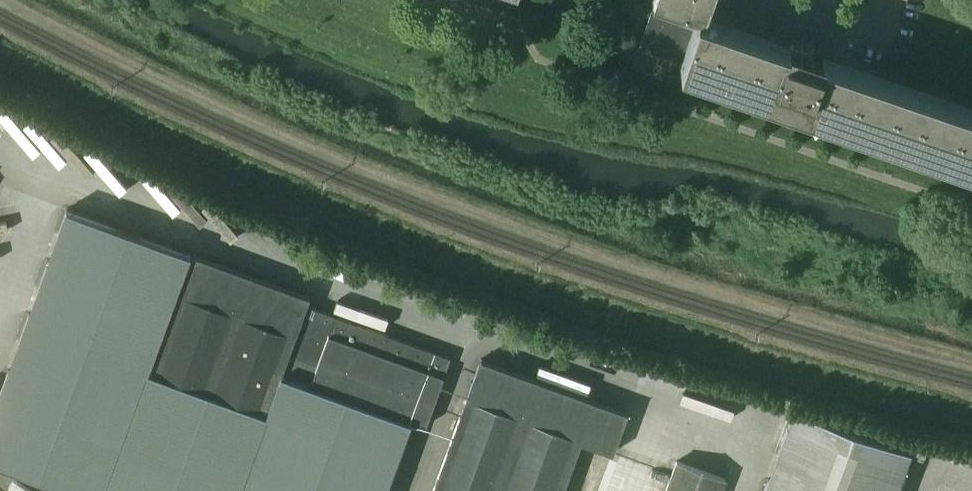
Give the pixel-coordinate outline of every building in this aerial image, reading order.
[(702,4),(690,0),(655,0),(638,50),(666,59),(681,14),(697,19),(702,4)] [(761,41),(697,19),(681,14),(666,59),(746,87),(761,41)] [(804,39),(807,29),(804,28),(801,27),(797,27),(794,26),(790,26),(787,27),(783,27),(780,28),(777,30),(772,45),(761,41),(746,87),(820,112),(835,67),(822,62),(827,47),(804,39)] [(887,135),(903,90),(835,67),(820,112),(887,135)] [(903,90),(887,135),(971,164),(971,114),(903,90)] [(66,208),(0,392),(0,463),(76,490),(383,490),(410,419),(425,427),(451,356),(305,301),(307,296),(193,254),(150,370),(148,369),(191,253),(66,208)] [(481,358),(432,490),(561,490),(581,438),(613,450),(627,412),(481,358)] [(795,409),(765,490),(895,490),(910,451),(795,409)] [(607,490),(649,490),(657,469),(620,456),(607,490)] [(677,461),(666,490),(722,490),(726,479),(677,461)]
